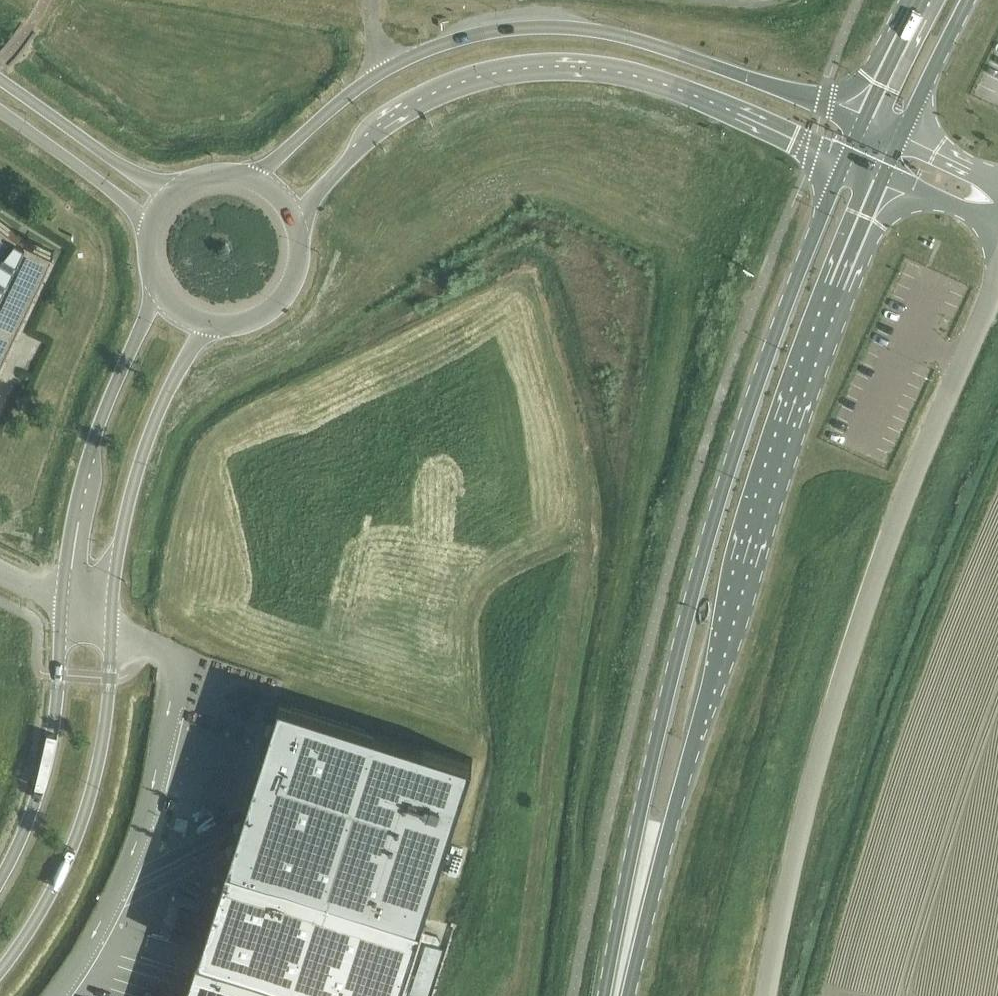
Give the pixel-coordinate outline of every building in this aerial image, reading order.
[(5,349),(7,347),(16,327),(53,250),(25,236),(25,237),(17,232),(17,231),(0,218),(0,360),(5,349)] [(182,995),(395,995),(472,757),(279,696),(271,720),(267,719),(263,731),(267,734),(182,995)]
